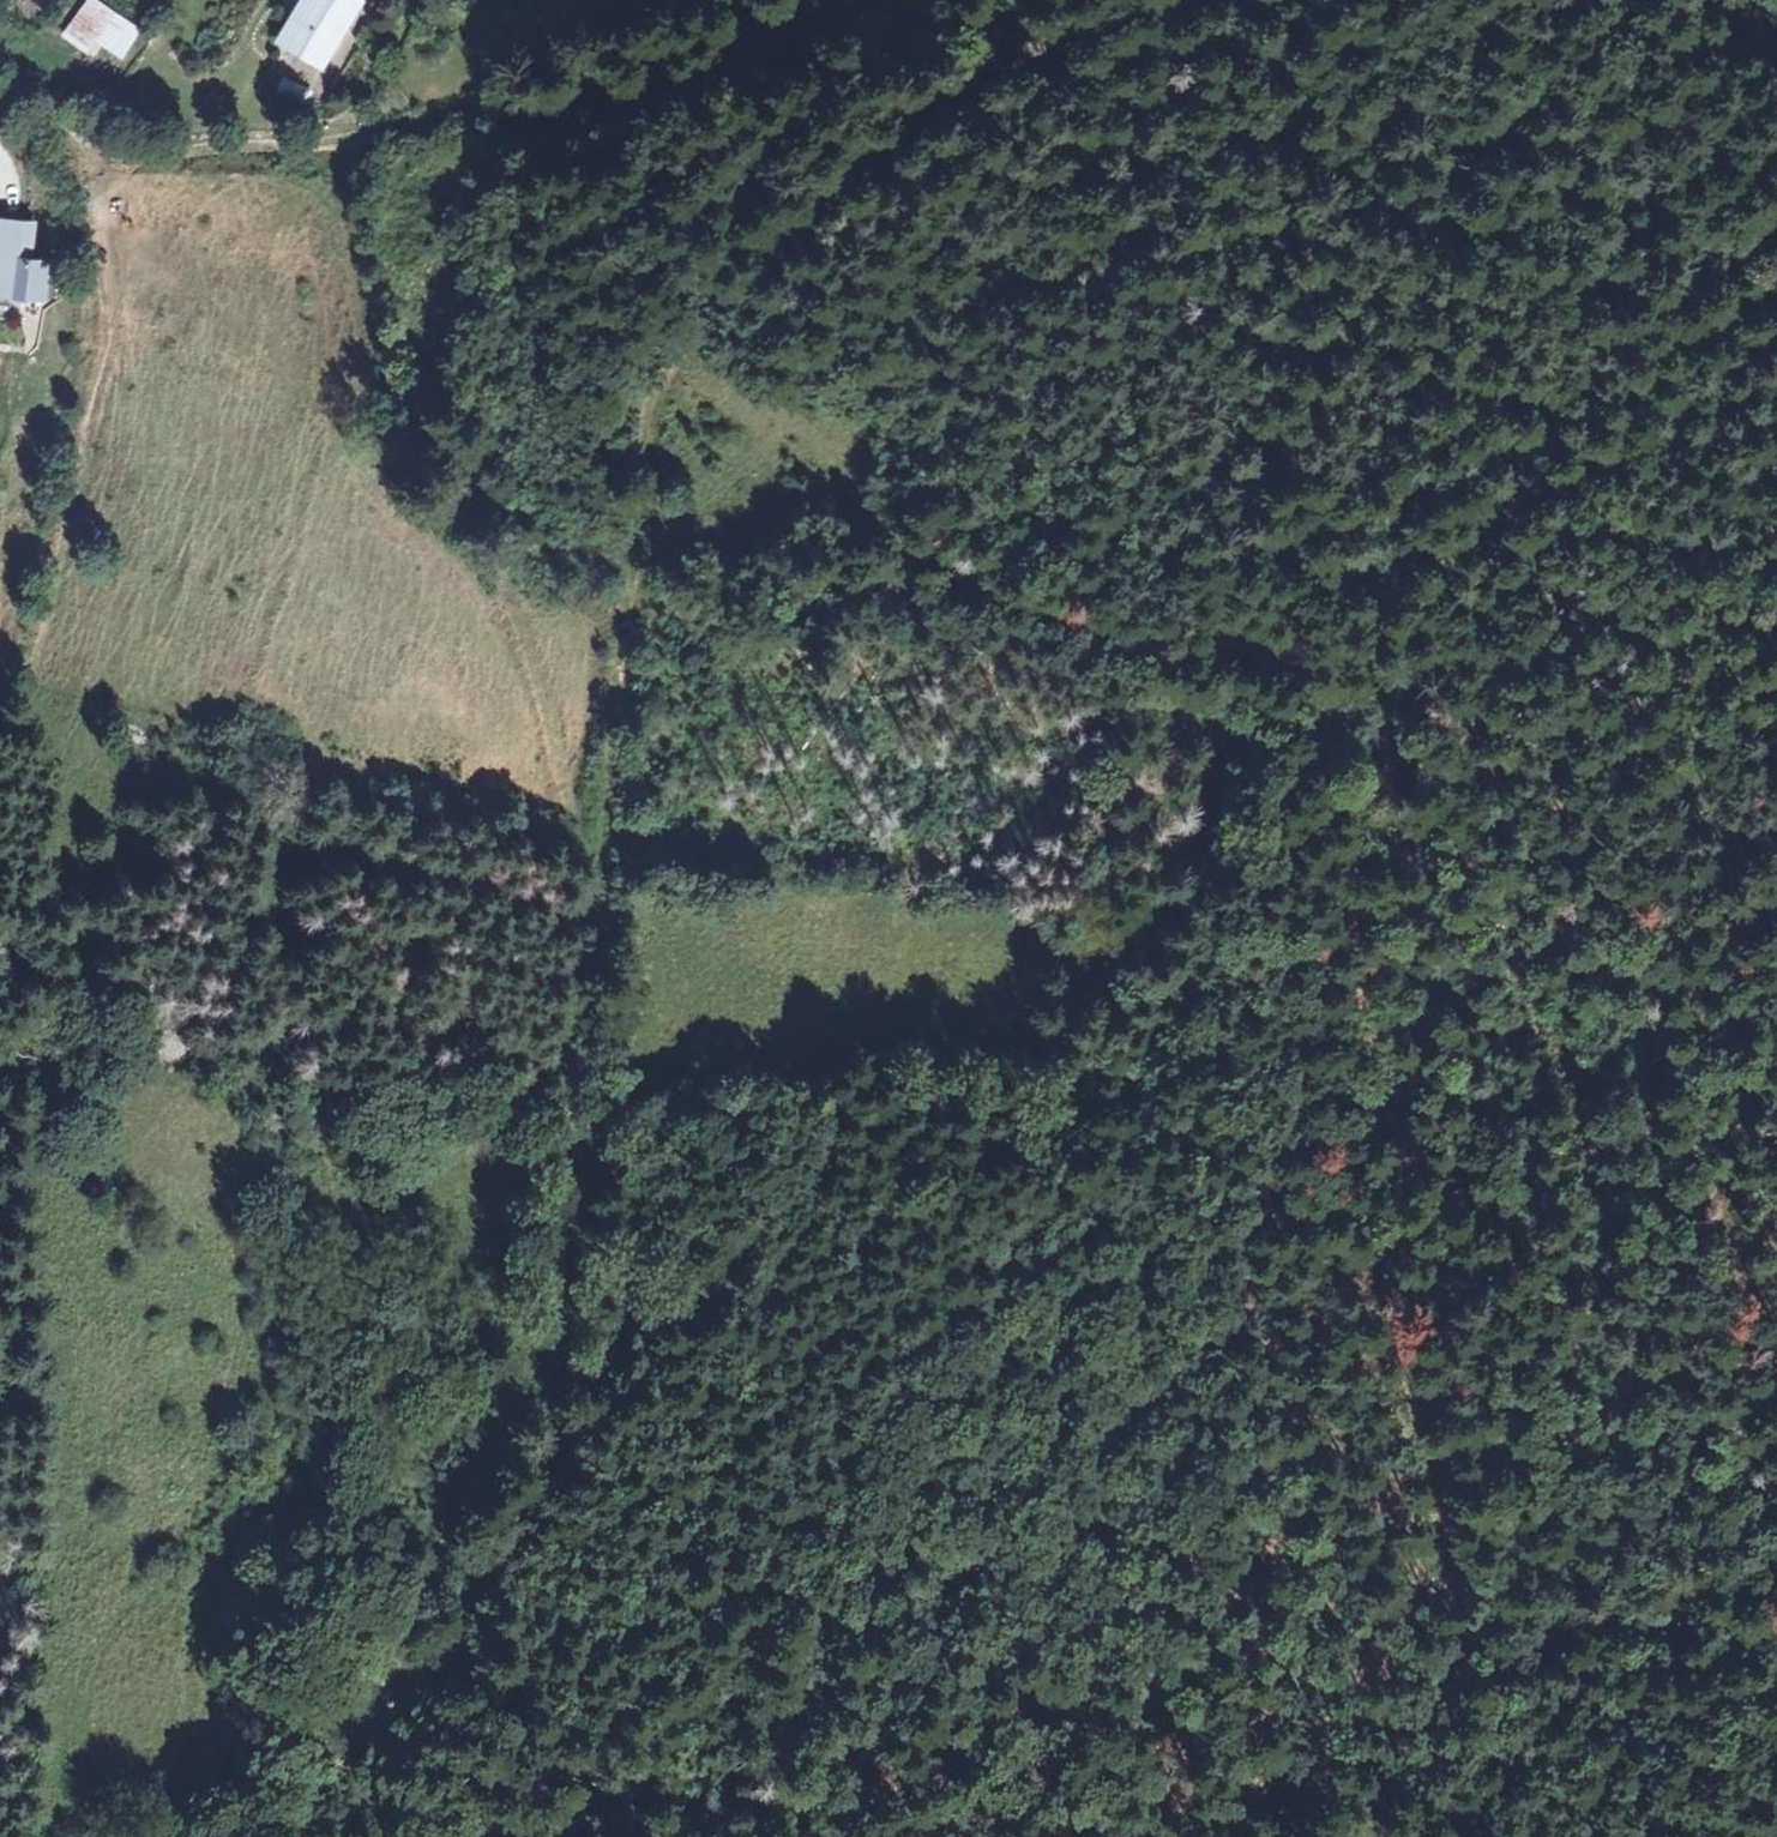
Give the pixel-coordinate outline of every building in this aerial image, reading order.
[(64,31),(120,72),(146,37),(95,0),(86,0),(64,31)] [(352,1),(351,0),(279,0),(261,19),(298,57),(352,1)] [(0,281),(0,316),(26,318),(27,282),(0,281)]
